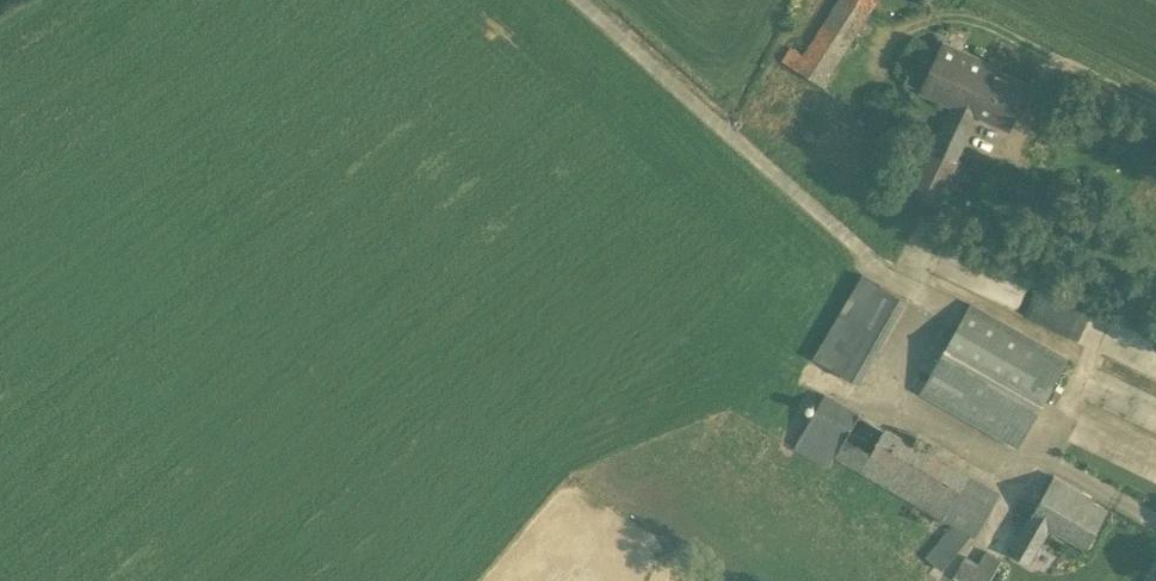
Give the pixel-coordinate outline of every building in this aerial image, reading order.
[(873,9),(860,0),(838,0),(795,67),(823,86),(873,9)] [(921,90),(949,103),(908,194),(937,209),(979,116),(1010,130),(1031,83),(943,43),(921,90)] [(862,382),(908,297),(861,272),(815,356),(862,382)] [(1076,337),(1089,308),(1023,278),(1010,307),(1076,337)] [(920,393),(1018,449),(1070,357),(972,302),(920,393)] [(834,457),(950,524),(926,555),(942,569),(970,535),(975,539),(1002,491),(826,391),(794,448),(828,468),(834,457)] [(1011,552),(1030,563),(1050,529),(1084,549),(1107,509),(1086,497),(1088,495),(1055,476),(1011,552)] [(1002,559),(986,549),(979,562),(966,555),(953,577),(960,580),(990,580),(1002,559)]
